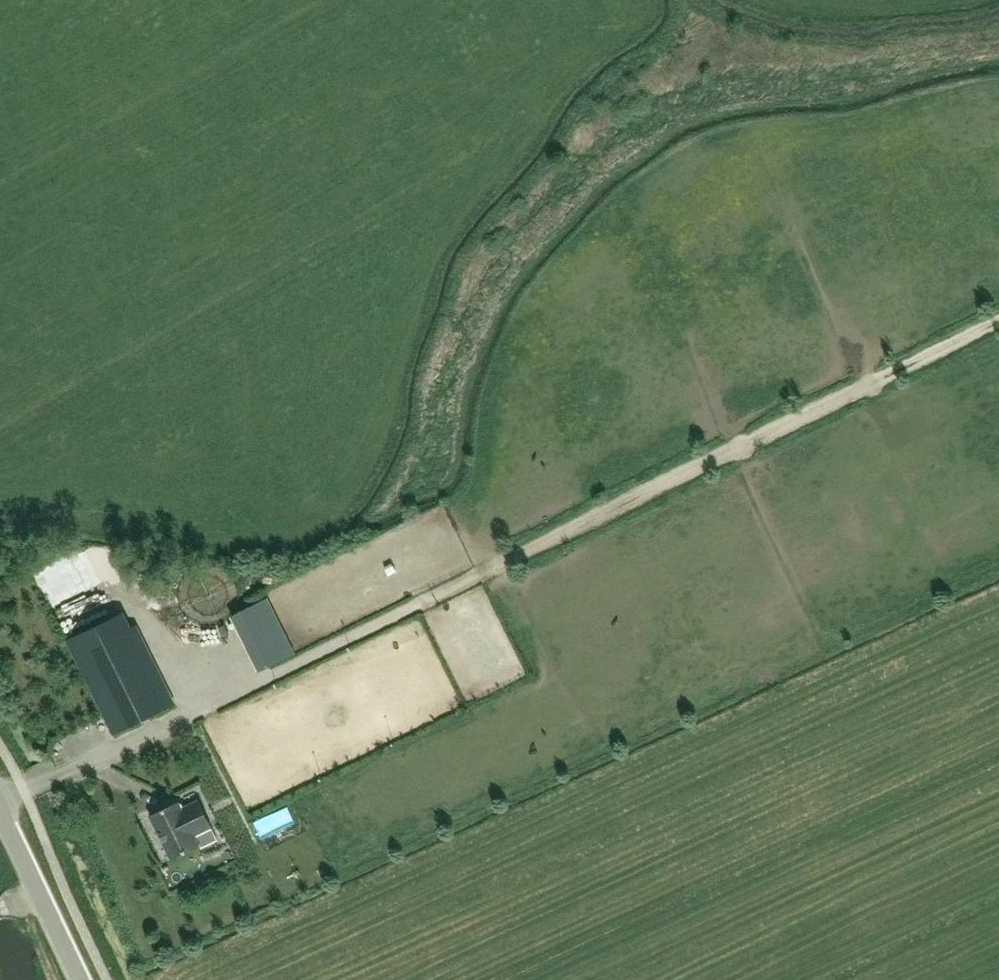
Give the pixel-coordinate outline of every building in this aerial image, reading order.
[(212,578),(187,596),(202,617),(228,599),(212,578)] [(44,601),(52,619),(74,609),(67,592),(44,601)] [(113,733),(175,703),(136,625),(130,628),(123,613),(67,640),(90,686),(104,715),(113,733)] [(239,657),(250,675),(261,668),(250,651),(239,657)] [(171,858),(200,844),(199,841),(195,835),(212,826),(198,799),(182,807),(179,801),(150,815),(154,823),(171,858)]
